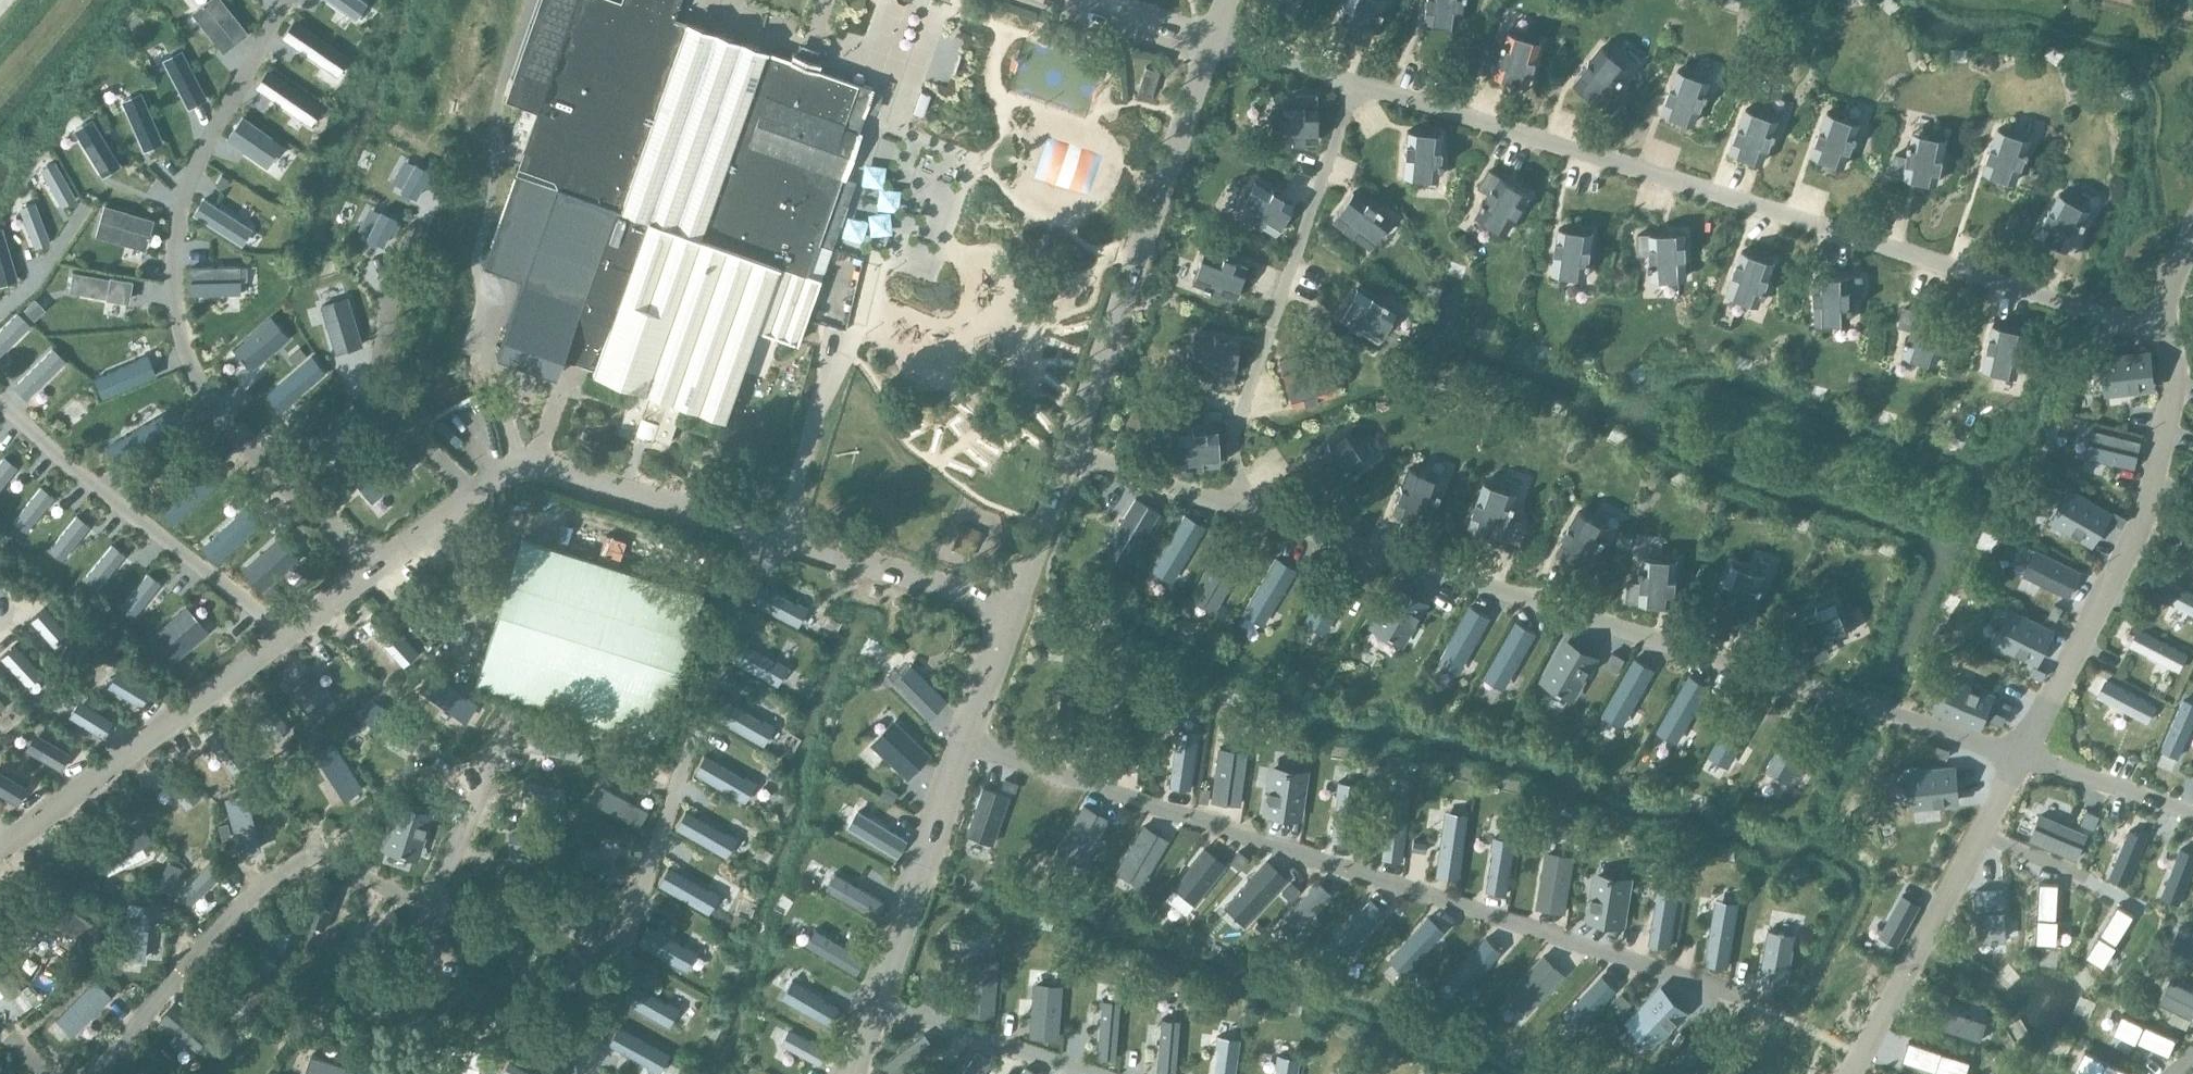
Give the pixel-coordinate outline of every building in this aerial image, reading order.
[(193,12),(224,53),(249,33),(223,0),(208,0),(193,12)] [(355,17),(364,5),(357,0),(331,0),(355,17)] [(621,1),(618,0),(540,0),(511,80),(544,91),(538,109),(522,103),(508,143),(524,148),(516,173),(517,173),(483,267),(503,274),(498,288),(518,295),(497,355),(556,376),(562,357),(594,368),(592,373),(635,388),(622,425),(646,433),(672,443),(685,406),(724,420),(757,327),(796,341),(818,279),(805,274),(840,174),(842,175),(857,132),(843,128),(858,85),(802,65),(674,20),(681,0),(621,0),(621,1)] [(1302,17),(1308,0),(1261,0),(1261,1),(1302,17)] [(1337,11),(1378,25),(1387,0),(1340,0),(1337,11)] [(1415,8),(1456,24),(1465,0),(1418,0),(1415,8)] [(1622,11),(1640,16),(1644,0),(1626,0),(1622,11)] [(1912,10),(1915,0),(1883,0),(1882,2),(1912,10)] [(293,20),(282,37),(337,74),(347,59),(293,20)] [(1940,25),(1937,40),(1951,43),(1955,28),(1940,25)] [(1528,85),(1541,43),(1509,33),(1500,62),(1487,58),(1482,71),(1528,85)] [(1852,61),(1853,47),(1838,46),(1837,60),(1852,61)] [(1629,69),(1602,48),(1574,83),(1612,112),(1620,102),(1609,94),(1629,69)] [(182,51),(163,60),(189,109),(208,99),(182,51)] [(1141,65),(1138,78),(1156,82),(1158,69),(1141,65)] [(267,70),(255,86),(310,124),(321,108),(267,70)] [(1695,123),(1711,81),(1679,70),(1664,111),(1695,123)] [(141,93),(122,101),(145,151),(164,143),(141,93)] [(1302,107),(1271,107),(1271,141),(1316,141),(1316,93),(1302,93),(1302,107)] [(1779,120),(1747,109),(1732,150),(1764,162),(1779,120)] [(2110,125),(2123,128),(2126,114),(2113,111),(2110,125)] [(1860,124),(1828,112),(1813,154),(1845,165),(1860,124)] [(94,118),(75,131),(103,176),(121,166),(94,118)] [(242,118),(228,138),(267,165),(281,145),(242,118)] [(2016,182),(2031,140),(1998,129),(1984,171),(2016,182)] [(1441,135),(1407,131),(1403,175),(1437,179),(1441,135)] [(1891,173),(1937,183),(1947,139),(1913,132),(1907,162),(1893,159),(1891,173)] [(55,162),(41,170),(62,207),(77,199),(55,162)] [(399,189),(402,191),(400,193),(410,199),(411,196),(416,199),(424,185),(428,188),(434,176),(430,174),(432,172),(415,162),(414,164),(400,188),(399,189)] [(1477,216),(1506,233),(1529,195),(1488,171),(1481,182),(1493,190),(1477,216)] [(1274,233),(1292,204),(1254,181),(1236,210),(1274,233)] [(1388,219),(1353,192),(1333,219),(1368,246),(1388,219)] [(2089,211),(2059,194),(2038,233),(2068,249),(2089,211)] [(204,199),(195,213),(244,245),(254,230),(204,199)] [(36,203),(20,208),(35,248),(51,242),(36,203)] [(154,219),(104,206),(96,236),(146,249),(154,219)] [(398,219),(381,210),(380,212),(367,236),(366,237),(369,238),(367,241),(377,247),(379,244),(383,246),(391,232),(394,234),(401,223),(397,221),(398,219)] [(0,229),(0,286),(18,280),(3,228),(0,229)] [(1593,234),(1560,229),(1553,273),(1587,278),(1593,234)] [(1687,277),(1685,233),(1637,235),(1637,248),(1651,248),(1653,279),(1687,277)] [(1381,238),(1372,264),(1402,275),(1412,249),(1381,238)] [(1192,282),(1233,297),(1245,265),(1204,250),(1192,282)] [(1727,293),(1759,305),(1774,263),(1743,252),(1727,293)] [(242,266),(190,268),(191,295),(242,293),(242,266)] [(1450,292),(1460,293),(1458,309),(1477,311),(1482,270),(1453,267),(1450,292)] [(73,272),(70,291),(128,302),(131,283),(73,272)] [(1815,278),(1816,322),(1850,321),(1850,290),(1864,290),(1863,277),(1815,278)] [(1785,284),(1781,298),(1809,306),(1814,293),(1785,284)] [(1537,305),(1541,290),(1528,287),(1524,302),(1537,305)] [(1378,340),(1395,311),(1357,288),(1340,317),(1378,340)] [(322,307),(336,352),(362,344),(349,298),(322,307)] [(1950,322),(1904,307),(1900,320),(1914,324),(1904,353),(1937,364),(1950,322)] [(0,332),(0,355),(32,325),(19,313),(0,332)] [(269,318),(234,350),(252,370),(288,339),(269,318)] [(1994,325),(1984,368),(2017,376),(2027,333),(1994,325)] [(1231,389),(1237,342),(1194,336),(1189,369),(1220,373),(1218,387),(1231,389)] [(54,348),(14,387),(27,400),(66,361),(54,348)] [(1325,359),(1311,364),(1308,353),(1279,363),(1293,405),(1335,392),(1325,359)] [(2151,355),(2110,360),(2113,391),(2154,387),(2151,355)] [(149,357),(95,379),(103,398),(156,376),(149,357)] [(310,357),(265,395),(280,412),(290,404),(289,403),(325,373),(310,357)] [(2073,430),(2089,396),(2072,389),(2057,423),(2073,430)] [(1535,391),(1533,401),(1554,406),(1556,395),(1535,391)] [(470,400),(429,424),(460,475),(501,451),(470,400)] [(354,407),(308,445),(324,463),(334,455),(332,453),(368,423),(354,407)] [(909,410),(905,427),(929,433),(933,416),(909,410)] [(162,416),(105,447),(118,468),(174,436),(162,416)] [(2092,430),(2085,457),(2135,469),(2142,441),(2092,430)] [(1218,464),(1216,431),(1172,433),(1174,467),(1218,464)] [(1365,462),(1345,434),(1309,460),(1328,487),(1365,462)] [(1020,460),(1024,445),(1010,441),(1005,455),(1020,460)] [(401,448),(356,486),(371,503),(381,496),(380,494),(415,464),(401,448)] [(0,463),(0,489),(18,467),(5,457),(0,463)] [(1424,522),(1440,481),(1409,469),(1393,510),(1424,522)] [(203,471),(160,509),(173,524),(217,486),(203,471)] [(1485,482),(1471,525),(1516,540),(1526,510),(1513,506),(1517,493),(1485,482)] [(14,522),(27,532),(55,498),(42,487),(14,522)] [(2071,493),(2055,520),(2091,541),(2107,514),(2071,493)] [(1136,498),(1103,551),(1127,566),(1160,512),(1136,498)] [(245,510),(202,548),(216,563),(259,525),(245,510)] [(1609,528),(1579,512),(1558,550),(1588,567),(1609,528)] [(1185,515),(1151,571),(1172,583),(1205,527),(1185,515)] [(78,516),(49,550),(62,560),(90,526),(78,516)] [(2182,543),(2192,549),(2192,526),(2182,543)] [(243,570),(261,590),(297,558),(279,539),(243,570)] [(526,539),(479,685),(658,742),(704,596),(526,539)] [(113,545),(84,580),(97,589),(126,555),(113,545)] [(1221,547),(1189,598),(1214,612),(1245,562),(1221,547)] [(2036,549),(2023,575),(2070,597),(2083,572),(2036,549)] [(1626,600),(1674,604),(1677,560),(1644,557),(1641,588),(1627,587),(1626,600)] [(1277,558),(1243,614),(1263,625),(1297,570),(1277,558)] [(1765,575),(1733,563),(1718,605),(1749,617),(1765,575)] [(1337,567),(1305,621),(1325,633),(1357,579),(1337,567)] [(149,574),(121,608),(133,618),(161,584),(149,574)] [(2155,595),(2192,614),(2192,593),(2163,578),(2155,595)] [(760,584),(751,602),(798,627),(808,609),(760,584)] [(1394,587),(1372,626),(1401,642),(1423,604),(1394,587)] [(1795,620),(1814,664),(1826,658),(1821,646),(1849,633),(1835,602),(1795,620)] [(1471,606),(1439,662),(1460,674),(1492,618),(1471,606)] [(187,607),(147,640),(170,666),(209,633),(187,607)] [(46,608),(31,621),(57,650),(72,637),(46,608)] [(403,666),(418,652),(379,610),(364,624),(403,666)] [(1517,621),(1484,677),(1505,689),(1538,633),(1517,621)] [(2139,628),(2130,645),(2180,671),(2189,654),(2139,628)] [(1566,641),(1545,680),(1574,697),(1596,658),(1566,641)] [(740,642),(730,660),(777,686),(787,669),(740,642)] [(16,645),(1,658),(28,687),(42,673),(16,645)] [(1636,658),(1604,714),(1623,725),(1656,670),(1636,658)] [(911,665),(892,684),(928,719),(946,701),(911,665)] [(316,725),(337,708),(307,669),(286,685),(316,725)] [(118,670),(108,688),(142,708),(151,692),(118,670)] [(421,690),(465,721),(477,704),(432,673),(421,690)] [(1690,676),(1657,731),(1677,742),(1710,687),(1690,676)] [(1985,696),(1948,678),(1934,707),(1972,724),(1985,696)] [(2107,680),(2099,697),(2148,722),(2156,706),(2107,680)] [(98,687),(87,704),(108,716),(118,698),(98,687)] [(276,739),(290,729),(263,695),(250,706),(276,739)] [(1061,695),(1055,749),(1085,753),(1091,699),(1061,695)] [(723,699),(712,717),(763,746),(774,728),(723,699)] [(2161,751),(2179,758),(2192,727),(2192,703),(2184,699),(2161,751)] [(80,700),(70,717),(102,737),(112,721),(80,700)] [(1742,700),(1708,757),(1730,769),(1762,712),(1742,700)] [(364,720),(412,749),(423,731),(374,702),(364,720)] [(2008,713),(1996,708),(1990,720),(2002,725),(2008,713)] [(1112,714),(1105,767),(1135,771),(1140,717),(1112,714)] [(1780,751),(1808,767),(1828,731),(1801,715),(1780,751)] [(893,719),(870,744),(908,779),(931,755),(893,719)] [(232,773),(246,762),(219,728),(206,739),(232,773)] [(1177,729),(1169,787),(1190,789),(1199,732),(1177,729)] [(36,733),(26,751),(61,771),(70,754),(36,733)] [(537,734),(534,751),(576,758),(579,741),(537,734)] [(345,800),(362,789),(332,743),(315,754),(345,800)] [(1219,748),(1212,797),(1241,801),(1247,752),(1219,748)] [(704,755),(694,773),(745,803),(756,784),(704,755)] [(186,808),(199,798),(173,764),(159,775),(186,808)] [(1273,769),(1267,810),(1298,815),(1304,774),(1273,769)] [(1952,770),(1911,774),(1914,806),(1955,801),(1952,770)] [(18,804),(29,788),(0,771),(0,794),(18,804)] [(524,780),(521,797),(563,804),(566,787),(524,780)] [(1339,782),(1331,841),(1352,843),(1360,786),(1339,782)] [(598,783),(589,800),(639,828),(649,811),(598,783)] [(1014,784),(993,819),(1020,835),(1041,799),(1014,784)] [(2071,808),(2094,818),(2104,794),(2081,784),(2071,808)] [(226,800),(241,854),(261,849),(246,794),(226,800)] [(1389,800),(1382,858),(1403,860),(1410,803),(1389,800)] [(1084,805),(1056,852),(1082,866),(1110,819),(1084,805)] [(426,818),(396,807),(382,846),(411,857),(426,818)] [(686,810),(675,829),(726,857),(737,840),(686,810)] [(857,811),(847,828),(896,857),(907,840),(857,811)] [(1445,811),(1435,875),(1459,879),(1468,815),(1445,811)] [(2042,815),(2031,841),(2077,859),(2087,834),(2042,815)] [(987,854),(998,825),(980,819),(970,847),(987,854)] [(103,869),(146,847),(133,821),(90,842),(103,869)] [(1143,825),(1115,872),(1141,887),(1169,840),(1143,825)] [(2132,826),(2111,874),(2127,882),(2148,834),(2132,826)] [(511,832),(508,849),(549,856),(552,839),(511,832)] [(1495,838),(1487,891),(1508,894),(1516,841),(1495,838)] [(2012,867),(2043,875),(2049,850),(2018,843),(2012,867)] [(1615,871),(1618,849),(1595,846),(1591,868),(1615,871)] [(584,847),(575,862),(612,882),(621,867),(584,847)] [(1205,848),(1173,888),(1195,905),(1227,865),(1205,848)] [(2162,898),(2180,905),(2192,871),(2192,854),(2181,849),(2162,898)] [(1547,852),(1537,909),(1566,913),(1576,856),(1547,852)] [(1267,860),(1224,907),(1245,927),(1289,879),(1267,860)] [(223,874),(212,862),(180,893),(191,904),(223,874)] [(668,869),(655,898),(697,918),(711,889),(668,869)] [(835,873),(825,889),(876,919),(886,902),(835,873)] [(323,875),(306,923),(325,930),(343,882),(323,875)] [(1597,876),(1591,917),(1622,921),(1628,880),(1597,876)] [(1318,881),(1278,923),(1292,936),(1332,894),(1318,881)] [(2056,944),(2057,944),(2059,920),(2057,919),(2059,884),(2041,883),(2037,943),(2056,944)] [(1659,887),(1649,944),(1670,947),(1680,890),(1659,887)] [(2003,889),(1975,891),(1979,940),(2006,938),(2003,889)] [(1903,895),(1881,936),(1898,945),(1920,904),(1903,895)] [(56,898),(45,915),(77,937),(70,948),(84,957),(91,946),(103,929),(56,898)] [(1370,899),(1330,942),(1346,957),(1386,913),(1370,899)] [(1716,899),(1705,964),(1729,967),(1739,904),(1716,899)] [(832,900),(822,929),(848,938),(858,909),(832,900)] [(566,903),(558,918),(595,938),(603,923),(566,903)] [(124,959),(145,961),(150,906),(129,904),(124,959)] [(2103,966),(2104,967),(2117,947),(2116,946),(2134,916),(2119,906),(2087,956),(2103,966)] [(354,942),(366,957),(406,927),(395,911),(354,942)] [(1429,917),(1388,960),(1404,974),(1444,931),(1429,917)] [(2180,928),(2173,947),(2173,948),(2192,955),(2192,933),(2180,928)] [(815,930),(806,945),(856,975),(865,959),(815,930)] [(1769,931),(1761,980),(1788,984),(1796,935),(1769,931)] [(650,934),(641,958),(681,976),(691,951),(650,934)] [(1487,938),(1447,980),(1462,994),(1501,952),(1487,938)] [(550,957),(541,972),(578,992),(586,977),(550,957)] [(1544,957),(1509,994),(1529,1013),(1564,974),(1544,957)] [(969,959),(965,1015),(994,1018),(998,960),(969,959)] [(3,994),(9,1001),(22,990),(0,962),(0,989),(3,994)] [(201,972),(188,986),(226,1019),(238,1005),(201,972)] [(1602,975),(1565,1016),(1579,1029),(1617,989),(1602,975)] [(96,981),(57,1020),(72,1035),(111,995),(96,981)] [(2192,1014),(2192,991),(2171,981),(2160,1003),(2175,1010),(2170,1020),(2186,1028),(2192,1014)] [(632,983),(622,1001),(668,1027),(679,1009),(632,983)] [(791,983),(782,999),(829,1026),(839,1009),(791,983)] [(1034,984),(1030,1037),(1058,1039),(1062,986),(1034,984)] [(1661,992),(1633,1022),(1656,1044),(1684,1014),(1661,992)] [(1102,1000),(1098,1058),(1115,1060),(1121,1002),(1102,1000)] [(196,1050),(209,1036),(174,1005),(161,1019),(196,1050)] [(1987,1023),(1933,1005),(1927,1024),(1981,1041),(1987,1023)] [(2115,1032),(2115,1033),(2137,1043),(2138,1042),(2170,1056),(2177,1039),(2123,1015),(2115,1032)] [(1157,1073),(1176,1073),(1180,1021),(1162,1019),(1157,1073)] [(1476,1046),(1513,1048),(1515,1029),(1478,1026),(1476,1046)] [(619,1027),(609,1044),(659,1072),(670,1055),(619,1027)] [(789,1030),(782,1045),(819,1065),(827,1051),(789,1030)] [(884,1067),(889,1073),(902,1073),(935,1050),(926,1036),(884,1067)] [(1214,1073),(1235,1073),(1240,1039),(1217,1037),(1216,1048),(1217,1049),(1214,1073)] [(441,1042),(437,1057),(479,1068),(483,1052),(441,1042)] [(1939,1073),(1966,1073),(1970,1062),(1910,1043),(1904,1061),(1937,1071),(1936,1073),(1939,1073)] [(2077,1069),(2086,1073),(2130,1073),(2086,1051),(2077,1068),(2077,1069)] [(964,1073),(984,1073),(992,1062),(978,1053),(964,1073)] [(1277,1073),(1298,1073),(1300,1059),(1277,1055),(1276,1068),(1278,1068),(1277,1073)] [(369,1073),(311,1056),(305,1073),(306,1073),(368,1073),(369,1073)] [(502,1073),(533,1073),(509,1061),(502,1073)] [(616,1064),(612,1073),(642,1073),(616,1064)]
